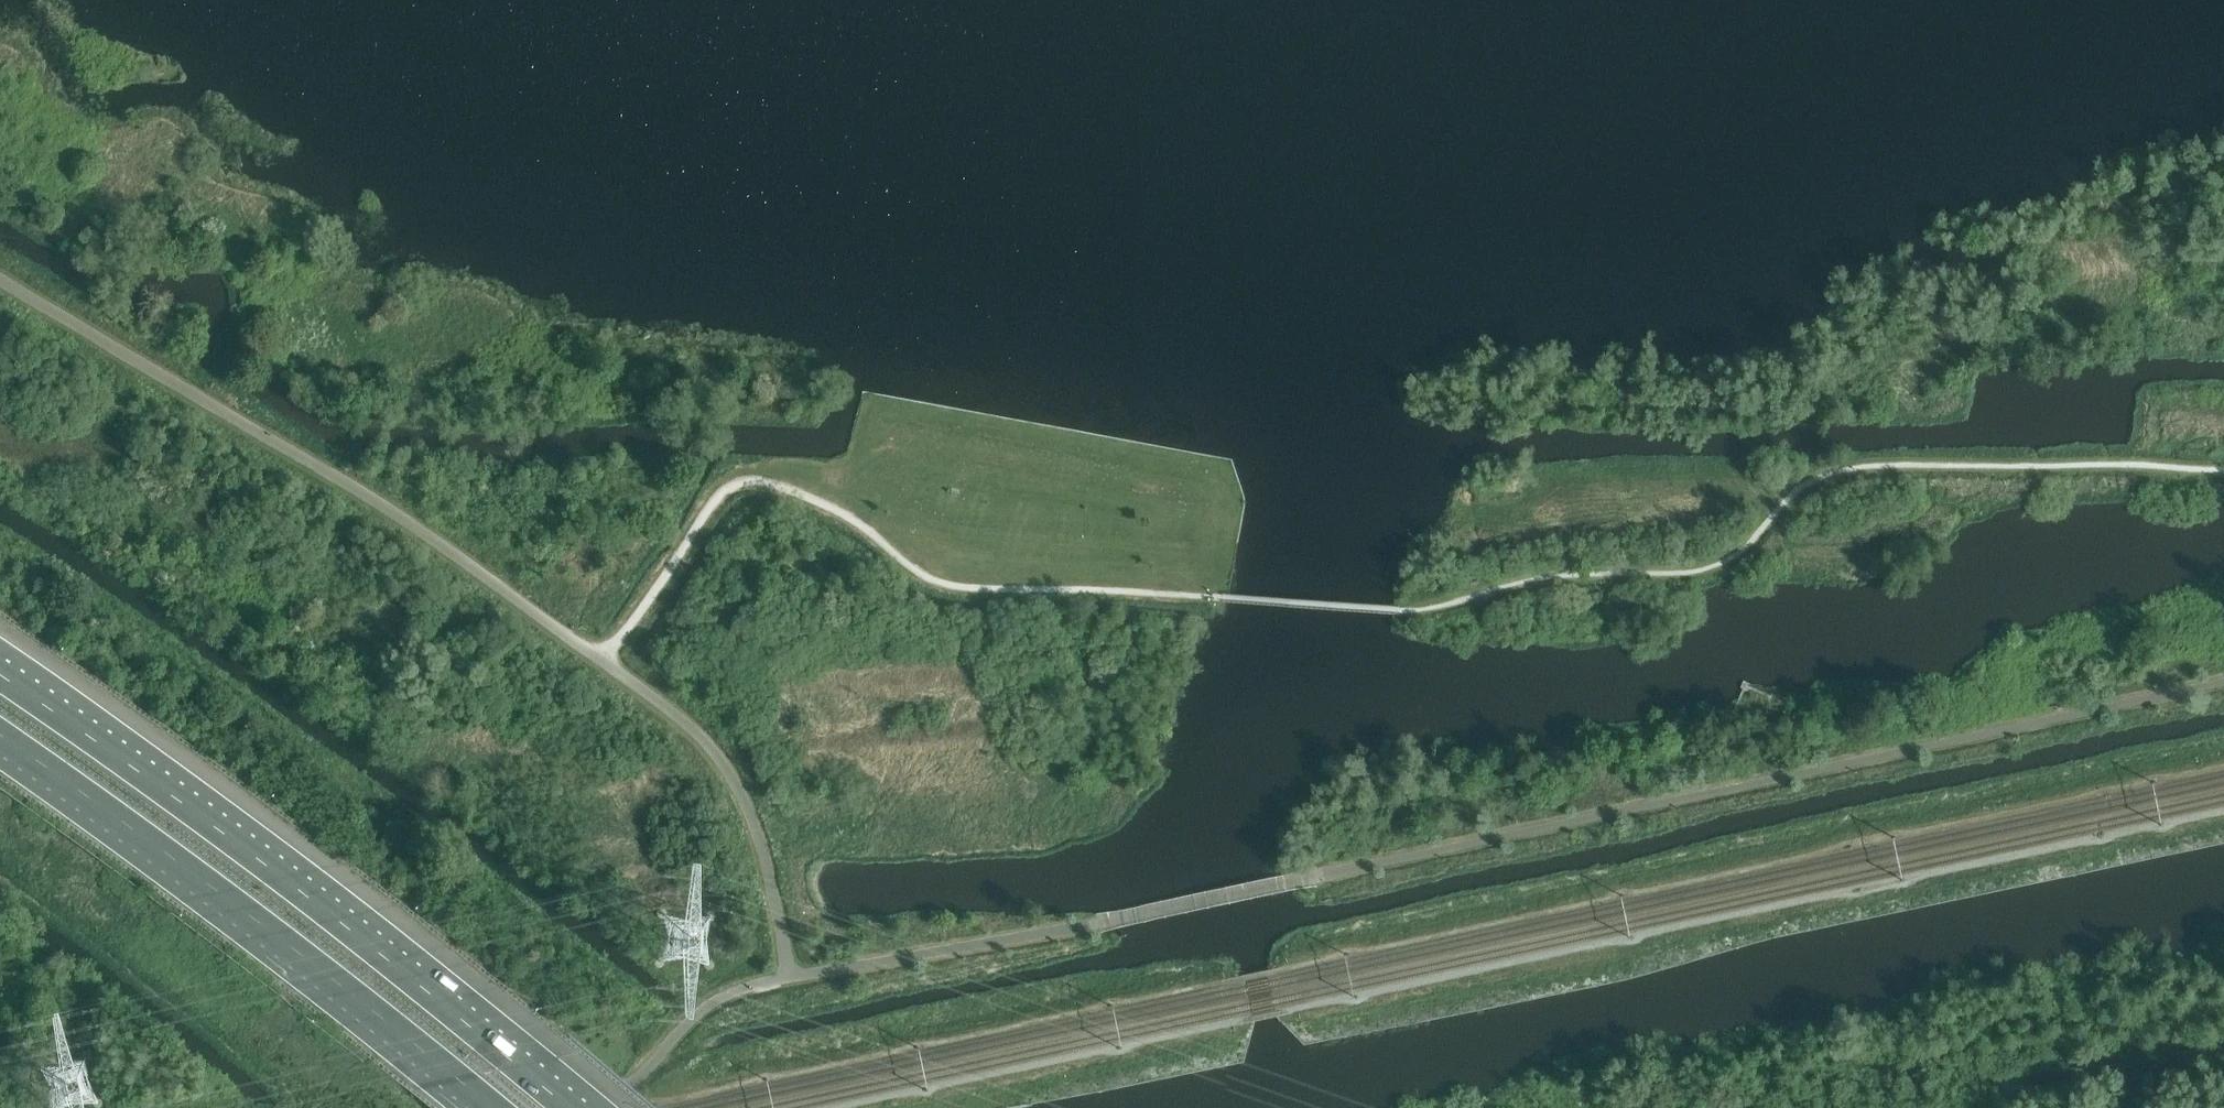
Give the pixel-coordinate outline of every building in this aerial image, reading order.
[(2089,857),(2091,867),(2103,865),(2100,854),(2089,857)] [(2036,866),(2039,878),(2059,874),(2056,862),(2036,866)]
